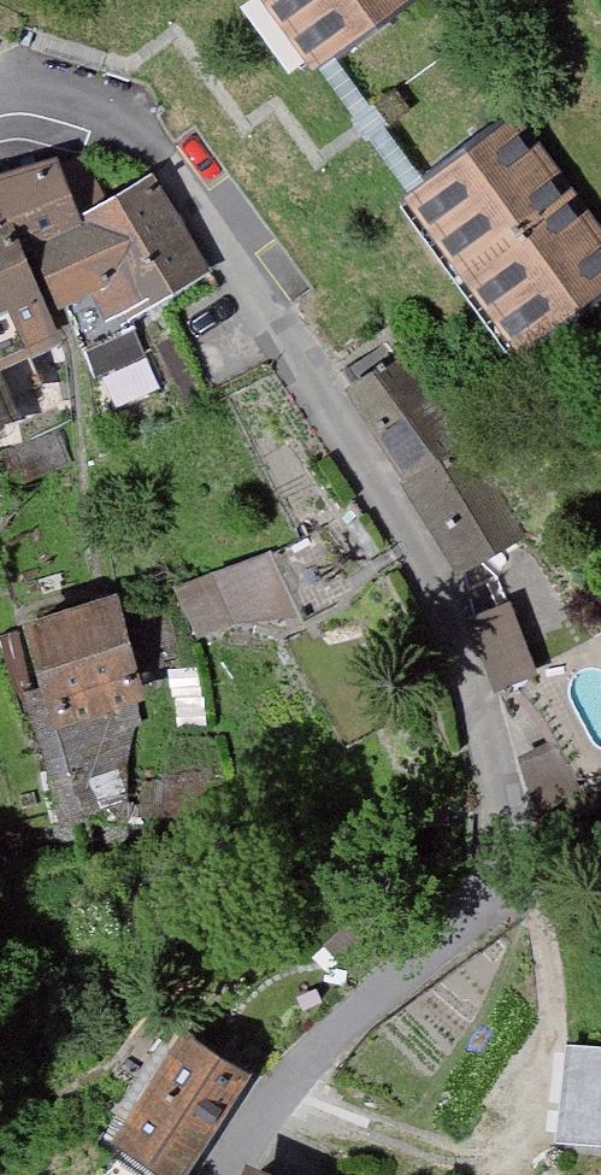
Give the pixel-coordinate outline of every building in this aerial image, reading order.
[(317,69),(408,0),(265,0),(317,69)] [(520,142),(417,219),(522,360),(600,301),(600,250),(520,142)] [(0,204),(0,383),(59,359),(45,325),(104,295),(126,334),(208,292),(170,226),(126,185),(62,178),(0,204)] [(408,463),(465,559),(524,525),(466,430),(409,337),(342,373),(408,463)] [(13,431),(0,389),(0,436),(13,431)] [(190,588),(188,630),(245,633),(247,592),(190,588)] [(116,602),(19,631),(50,735),(148,706),(116,602)] [(466,622),(495,695),(539,678),(510,605),(466,622)] [(187,1055),(117,1153),(148,1174),(203,1174),(255,1103),(187,1055)] [(571,1056),(567,1157),(600,1159),(600,1057),(571,1056)]
